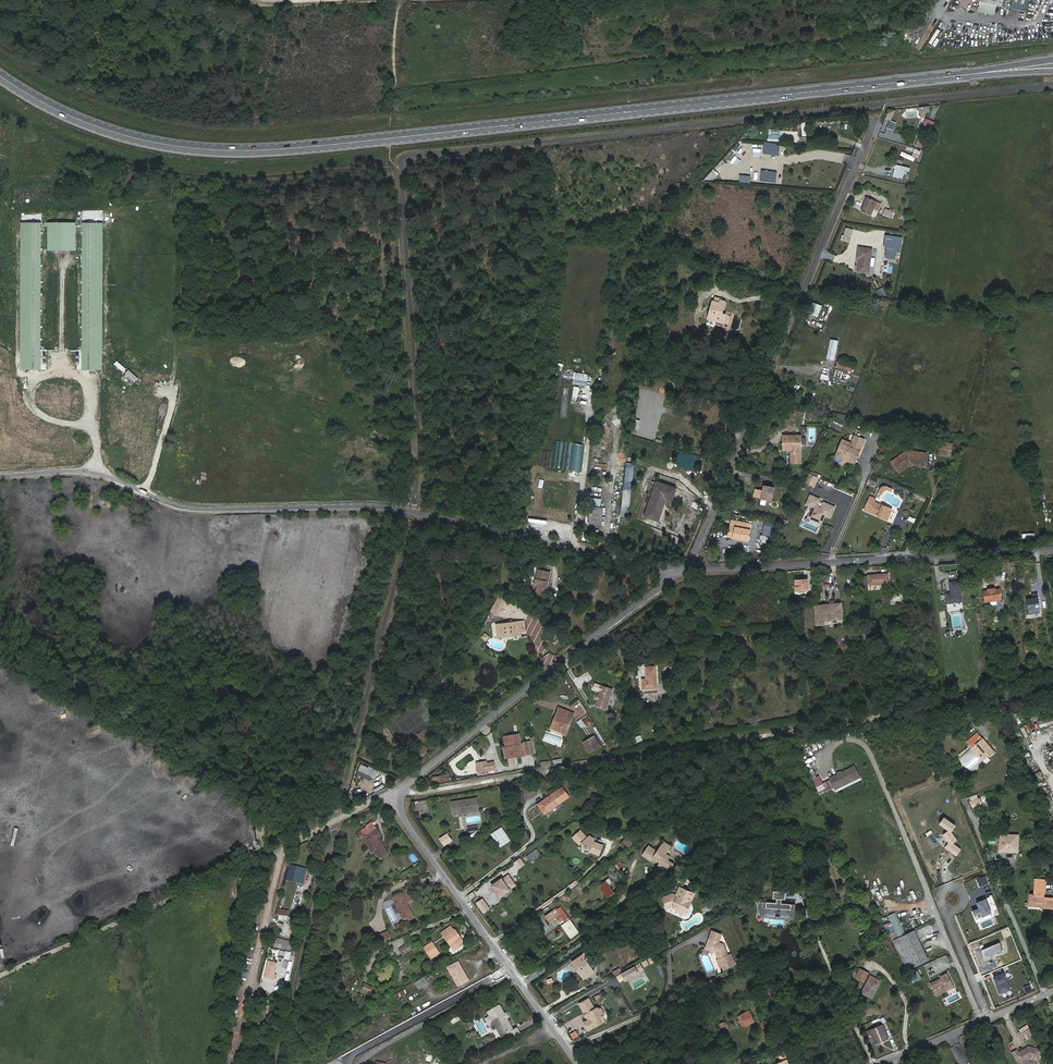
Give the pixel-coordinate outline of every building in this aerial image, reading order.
[(936,31),(929,46),(931,48),(939,33),(936,31)] [(891,120),(895,109),(889,110),(886,117),(891,120)] [(921,147),(930,122),(924,121),(915,145),(921,147)] [(769,128),(768,137),(783,138),(783,129),(769,128)] [(765,142),(764,153),(779,154),(780,143),(765,142)] [(919,161),(920,157),(906,153),(904,158),(919,161)] [(903,178),(905,171),(909,172),(911,167),(895,163),(892,176),(903,178)] [(762,169),(761,180),(776,182),(777,171),(762,169)] [(877,201),(867,198),(862,210),(871,214),(877,201)] [(882,214),(891,218),(894,211),(885,207),(882,214)] [(40,223),(19,223),(19,370),(40,370),(40,223)] [(102,223),(81,223),(81,370),(102,370),(102,223)] [(887,234),(884,254),(893,256),(896,236),(887,234)] [(858,256),(856,269),(866,271),(870,248),(857,246),(855,256),(858,256)] [(704,280),(707,273),(700,271),(697,278),(704,280)] [(714,305),(712,304),(709,318),(718,320),(720,312),(722,313),(726,301),(722,300),(722,298),(717,296),(716,300),(714,305)] [(813,302),(809,313),(817,317),(822,306),(813,302)] [(838,341),(831,339),(826,358),(834,360),(838,341)] [(837,360),(835,367),(851,370),(853,364),(837,360)] [(855,366),(847,390),(855,392),(862,368),(855,366)] [(851,455),(855,457),(863,438),(853,434),(849,442),(848,446),(839,442),(834,454),(848,461),(851,455)] [(797,437),(780,438),(781,451),(788,451),(789,464),(798,464),(797,437)] [(940,441),(939,456),(952,457),(953,442),(940,441)] [(923,451),(907,449),(907,454),(907,455),(905,456),(900,451),(892,458),(899,468),(905,463),(906,462),(906,461),(909,460),(910,461),(922,462),(923,451)] [(896,470),(899,468),(892,458),(888,461),(896,470)] [(621,506),(629,507),(635,466),(626,465),(621,506)] [(808,473),(804,482),(815,487),(819,477),(808,473)] [(869,482),(876,484),(878,476),(871,474),(869,482)] [(657,483),(646,517),(659,521),(666,500),(672,502),(676,489),(657,483)] [(774,488),(763,486),(761,499),(771,501),(774,488)] [(880,488),(878,493),(882,495),(883,492),(887,490),(891,492),(893,489),(886,486),(883,486),(881,487),(880,488)] [(830,518),(835,507),(824,503),(822,508),(821,510),(818,509),(819,507),(817,506),(820,499),(811,495),(807,505),(813,507),(812,510),(813,510),(812,514),(813,518),(820,521),(820,520),(823,521),(825,515),(830,518)] [(598,506),(599,498),(587,497),(584,521),(588,522),(590,505),(598,506)] [(890,509),(873,502),(874,499),(868,497),(863,509),(886,519),(890,509)] [(600,506),(598,506),(590,505),(588,522),(598,523),(600,506)] [(820,521),(813,518),(812,514),(810,518),(822,523),(823,521),(820,520),(820,521)] [(775,524),(765,522),(763,528),(774,530),(775,524)] [(750,531),(735,528),(733,538),(747,542),(750,531)] [(1014,571),(1013,562),(1000,563),(1001,572),(1014,571)] [(537,569),(534,587),(545,588),(546,580),(549,580),(550,572),(537,569)] [(884,582),(889,581),(888,574),(868,576),(869,586),(884,584),(884,582)] [(796,579),(797,591),(806,591),(806,580),(796,579)] [(961,601),(958,581),(949,582),(950,593),(945,594),(946,603),(961,601)] [(595,585),(586,592),(590,596),(598,589),(595,585)] [(995,588),(988,589),(988,591),(984,592),(986,602),(1001,600),(1000,590),(995,590),(995,588)] [(497,615),(507,599),(500,594),(490,611),(497,615)] [(1035,594),(1030,595),(1031,599),(1025,600),(1028,615),(1038,613),(1035,594)] [(823,613),(816,613),(818,626),(825,625),(825,621),(843,619),(841,604),(823,606),(823,613)] [(494,625),(495,636),(518,633),(524,632),(522,621),(494,625)] [(485,632),(481,637),(486,641),(490,636),(485,632)] [(650,677),(646,677),(647,688),(661,686),(660,665),(649,665),(650,677)] [(440,688),(443,691),(450,685),(447,681),(440,688)] [(601,685),(595,706),(607,710),(614,688),(601,685)] [(458,694),(452,687),(445,693),(451,701),(458,694)] [(560,715),(556,725),(568,729),(575,709),(569,707),(568,711),(560,708),(558,714),(560,715)] [(576,722),(582,729),(591,723),(586,715),(576,722)] [(1052,724),(1052,717),(1038,720),(1040,727),(1052,724)] [(1034,736),(1042,734),(1039,725),(1032,727),(1034,736)] [(967,740),(972,747),(983,738),(978,732),(967,740)] [(519,734),(510,736),(513,747),(510,747),(510,748),(512,756),(518,755),(518,753),(524,752),(524,754),(530,753),(536,752),(534,742),(523,744),(521,744),(519,734)] [(599,746),(592,736),(586,740),(584,746),(588,753),(599,746)] [(972,747),(976,751),(978,750),(985,759),(994,752),(983,738),(972,747)] [(978,750),(976,751),(983,760),(985,759),(978,750)] [(503,767),(502,760),(488,763),(490,770),(503,767)] [(486,763),(486,761),(481,762),(483,771),(490,770),(488,763),(486,763)] [(858,766),(834,779),(839,788),(863,775),(858,766)] [(384,776),(385,775),(374,770),(371,776),(382,781),(384,778),(385,778),(386,777),(384,776)] [(453,772),(445,774),(446,780),(455,779),(453,772)] [(381,784),(382,781),(371,776),(370,780),(381,784)] [(564,787),(546,799),(553,808),(570,796),(564,787)] [(454,815),(459,814),(462,814),(479,811),(477,798),(452,802),(454,815)] [(553,808),(546,799),(543,801),(549,810),(553,808)] [(944,817),(940,824),(949,830),(943,834),(949,842),(945,847),(957,856),(961,850),(953,844),(957,841),(952,832),(956,826),(944,817)] [(500,824),(488,832),(498,845),(509,838),(500,824)] [(370,838),(369,839),(366,841),(369,845),(367,846),(372,853),(374,851),(379,858),(388,852),(383,844),(377,837),(379,836),(380,835),(376,828),(367,834),(370,838)] [(578,828),(571,835),(577,842),(579,839),(582,842),(581,843),(585,845),(586,845),(589,846),(588,849),(597,853),(601,843),(592,839),(593,836),(586,833),(584,834),(578,828)] [(1019,837),(1002,836),(1002,844),(1006,844),(1006,851),(1019,852),(1019,837)] [(627,837),(623,840),(628,847),(632,844),(627,837)] [(623,840),(620,843),(624,850),(628,847),(623,840)] [(663,871),(666,867),(669,870),(673,864),(668,860),(670,856),(666,853),(671,846),(663,841),(656,851),(648,845),(641,856),(650,861),(652,858),(654,860),(659,863),(657,866),(663,871)] [(533,848),(525,854),(527,857),(530,860),(540,853),(538,851),(536,852),(533,848)] [(513,862),(518,870),(525,865),(520,858),(513,862)] [(620,860),(614,864),(618,871),(625,866),(620,860)] [(299,875),(305,876),(307,869),(292,866),(291,869),(289,869),(288,874),(290,874),(288,885),(296,887),(297,884),(299,875)] [(303,885),(305,876),(299,875),(297,884),(303,885)] [(492,885),(500,897),(510,890),(502,879),(492,885)] [(608,879),(605,882),(611,890),(614,894),(617,892),(608,879)] [(605,895),(611,890),(605,882),(598,886),(605,895)] [(839,887),(843,896),(850,893),(847,884),(839,887)] [(1044,893),(1045,886),(1034,884),(1033,895),(1029,894),(1028,904),(1041,906),(1041,908),(1052,909),(1052,903),(1052,899),(1044,898),(1041,898),(1041,893),(1044,893)] [(672,894),(662,898),(667,908),(673,906),(678,908),(677,911),(684,914),(686,909),(688,908),(687,906),(689,902),(691,901),(694,894),(679,887),(675,895),(672,894)] [(415,917),(408,902),(413,900),(408,890),(394,898),(406,922),(415,917)] [(614,894),(611,890),(605,895),(607,899),(614,894)] [(787,892),(774,891),(773,898),(778,899),(777,903),(762,902),(760,916),(795,919),(796,905),(782,904),(782,899),(786,899),(787,892)] [(483,914),(491,909),(483,897),(475,902),(483,914)] [(601,903),(604,908),(610,904),(607,899),(601,903)] [(979,909),(972,912),(975,920),(991,914),(985,900),(976,904),(979,909)] [(392,925),(397,923),(391,906),(386,908),(392,925)] [(565,923),(569,920),(561,908),(556,910),(552,913),(551,911),(545,916),(548,920),(554,916),(556,920),(558,919),(560,922),(563,920),(565,923)] [(288,920),(289,910),(279,909),(278,919),(288,920)] [(888,915),(897,937),(905,934),(896,912),(888,915)] [(577,931),(569,920),(565,923),(566,924),(563,926),(565,930),(564,931),(569,937),(577,931)] [(891,922),(884,925),(888,935),(895,932),(891,922)] [(440,932),(453,949),(463,943),(453,929),(452,930),(449,926),(440,932)] [(711,931),(705,949),(715,952),(718,959),(722,970),(735,964),(730,954),(727,955),(723,944),(718,943),(721,935),(711,931)] [(384,932),(371,938),(374,945),(387,939),(384,932)] [(915,932),(894,942),(908,971),(928,962),(915,932)] [(371,938),(366,941),(368,947),(374,945),(371,938)] [(409,941),(403,945),(407,951),(413,947),(409,941)] [(423,947),(429,956),(437,951),(430,942),(423,947)] [(887,946),(891,955),(895,952),(891,944),(887,946)] [(407,951),(403,945),(396,949),(400,955),(407,951)] [(581,955),(571,962),(575,967),(576,966),(582,974),(591,969),(581,955)] [(654,957),(648,961),(650,965),(657,962),(654,957)] [(446,967),(457,985),(467,979),(456,962),(446,967)] [(275,967),(267,965),(263,981),(271,983),(275,967)] [(642,972),(639,965),(616,978),(619,984),(624,981),(625,983),(638,975),(638,974),(642,972)] [(593,972),(591,969),(582,974),(576,966),(575,967),(583,979),(593,972)] [(619,967),(612,972),(616,976),(622,971),(619,967)] [(857,974),(855,970),(848,974),(850,979),(855,977),(854,975),(857,974)] [(859,973),(856,978),(864,981),(864,982),(868,974),(860,970),(859,973)] [(930,985),(935,997),(947,992),(946,990),(953,986),(948,974),(941,978),(941,980),(930,985)] [(1002,974),(993,978),(996,987),(995,987),(998,995),(1009,990),(1002,974)] [(871,976),(870,979),(881,984),(882,982),(871,976)] [(422,977),(412,983),(417,990),(426,985),(422,977)] [(881,984),(870,979),(863,993),(873,999),(881,984)] [(396,994),(398,999),(406,995),(404,991),(396,994)] [(589,1032),(603,1024),(600,1020),(603,1019),(604,1016),(600,1009),(598,1009),(595,1010),(589,1001),(580,1006),(584,1013),(589,1022),(585,1024),(589,1032)] [(507,1018),(505,1014),(500,1006),(489,1012),(498,1028),(510,1022),(507,1018)] [(742,1013),(747,1025),(755,1022),(750,1010),(742,1013)] [(743,1027),(747,1025),(742,1013),(738,1015),(743,1027)] [(865,1030),(868,1036),(873,1034),(877,1044),(890,1038),(884,1025),(871,1030),(870,1029),(865,1030)] [(1020,1030),(1023,1035),(1031,1030),(1028,1025),(1020,1030)] [(1035,1035),(1031,1030),(1023,1035),(1027,1040),(1035,1035)] [(252,1051),(266,1051),(266,1042),(253,1041),(252,1051)] [(1011,1053),(1018,1063),(1023,1063),(1030,1060),(1038,1061),(1041,1051),(1029,1048),(1019,1053),(1017,1050),(1011,1053)]
